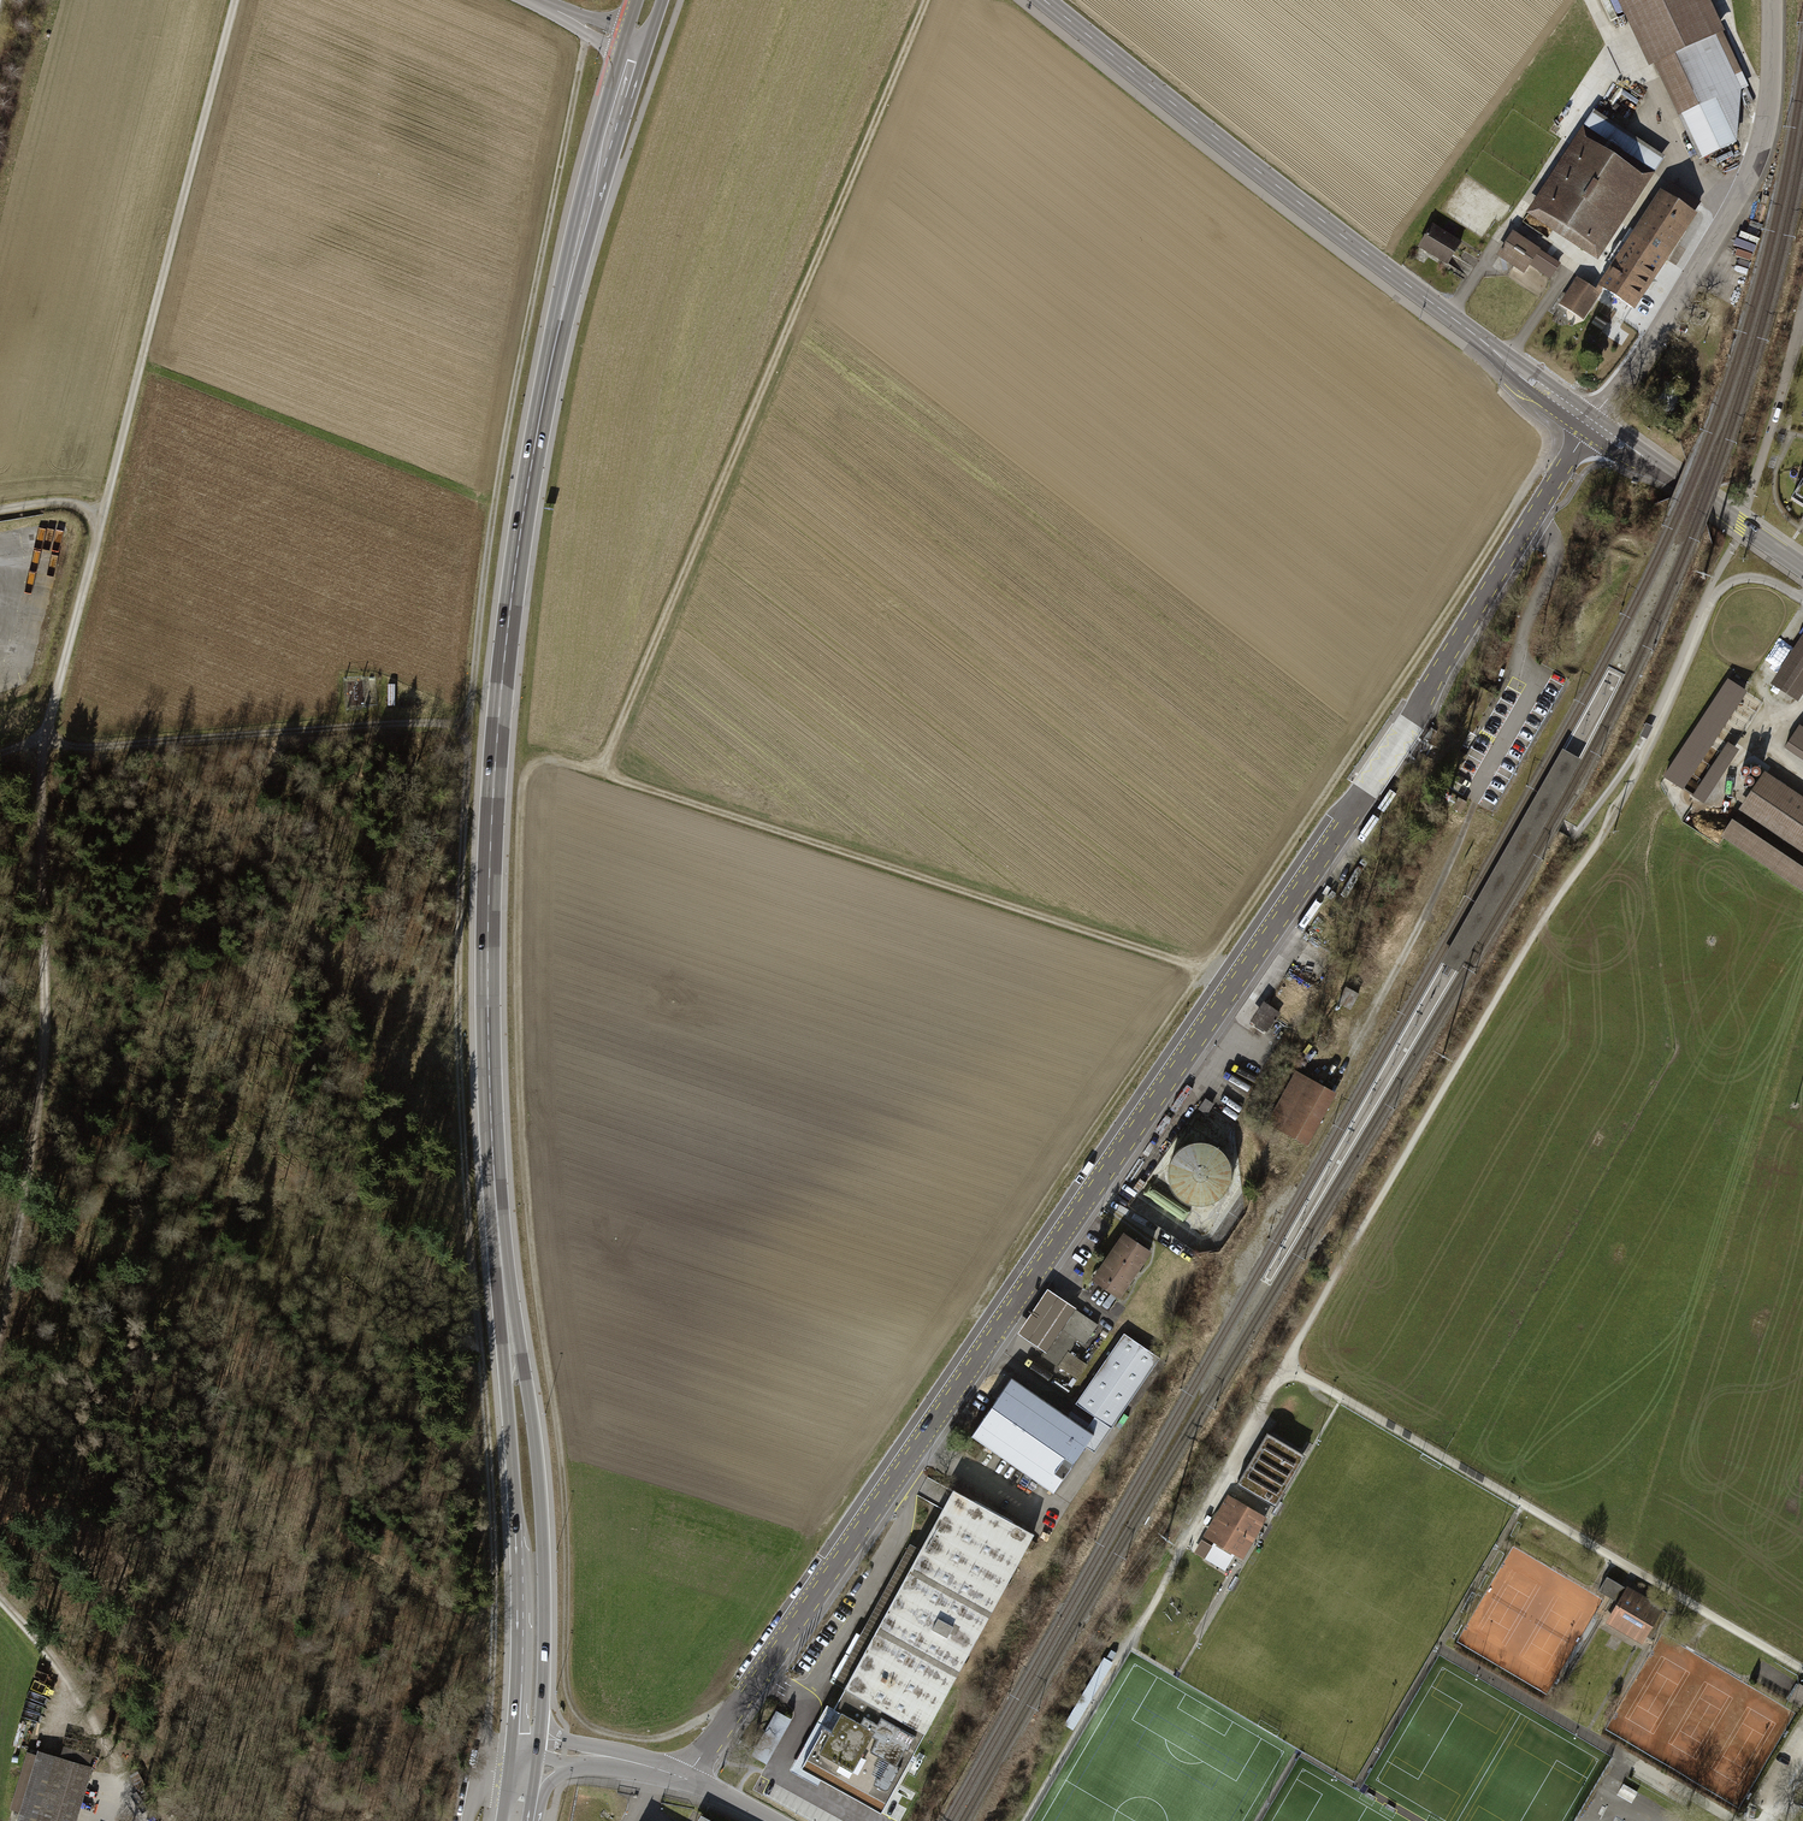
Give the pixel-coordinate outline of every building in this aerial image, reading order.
[(1737,89),(1711,35),(1724,30),(1710,0),(1618,0),(1648,65),(1653,62),(1698,158),(1735,140),(1737,89)] [(1664,157),(1594,111),(1526,213),(1597,259),(1664,157)] [(1662,194),(1634,239),(1665,259),(1693,214),(1662,194)] [(1461,241),(1431,223),(1417,246),(1447,265),(1461,241)] [(1560,262),(1513,230),(1496,256),(1524,274),(1530,265),(1549,278),(1560,262)] [(1665,259),(1634,239),(1628,249),(1620,244),(1607,264),(1613,269),(1601,288),(1632,308),(1665,259)] [(1598,296),(1577,282),(1559,309),(1583,325),(1601,298),(1598,296)] [(1791,499),(1802,507),(1802,480),(1791,499)] [(34,587),(52,591),(56,568),(38,565),(34,587)] [(1773,687),(1792,699),(1802,683),(1802,642),(1773,687)] [(1743,691),(1725,679),(1661,776),(1680,787),(1743,691)] [(1650,725),(1646,723),(1640,735),(1644,737),(1647,739),(1653,727),(1650,725)] [(1786,748),(1802,759),(1802,728),(1800,726),(1798,729),(1786,748)] [(1720,738),(1687,793),(1708,805),(1740,751),(1720,738)] [(1742,811),(1802,853),(1802,801),(1766,776),(1742,811)] [(1467,803),(1458,798),(1452,809),(1461,814),(1467,803)] [(1446,965),(1441,974),(1448,977),(1453,969),(1446,965)] [(1358,994),(1347,988),(1339,1002),(1350,1009),(1358,994)] [(1267,1031),(1279,1013),(1267,1005),(1255,1022),(1267,1031)] [(1322,1085),(1297,1071),(1267,1123),(1308,1146),(1338,1093),(1322,1085)] [(1204,1102),(1199,1109),(1207,1114),(1212,1107),(1204,1102)] [(1213,1204),(1228,1191),(1233,1172),(1227,1154),(1212,1142),(1193,1140),(1176,1148),(1166,1164),(1166,1183),(1177,1199),(1194,1207),(1213,1204)] [(1119,1297),(1150,1251),(1125,1234),(1094,1279),(1119,1297)] [(1074,1308),(1076,1309),(1077,1308),(1048,1288),(1017,1333),(1044,1352),(1074,1308)] [(1076,1309),(1074,1308),(1044,1352),(1041,1356),(1056,1366),(1057,1365),(1067,1350),(1076,1338),(1084,1344),(1098,1324),(1076,1309)] [(1160,1358),(1124,1333),(1076,1403),(1094,1416),(1112,1428),(1160,1358)] [(1087,1364),(1067,1350),(1057,1365),(1077,1379),(1087,1364)] [(1086,1429),(1011,1377),(971,1435),(1054,1492),(1086,1446),(1094,1434),(1086,1429)] [(1095,1452),(1112,1428),(1094,1416),(1086,1429),(1094,1434),(1086,1446),(1095,1452)] [(1237,1484),(1271,1504),(1298,1458),(1264,1438),(1237,1484)] [(888,1800),(1033,1533),(953,1490),(910,1568),(903,1565),(842,1676),(849,1680),(834,1708),(832,1708),(822,1727),(823,1728),(801,1767),(881,1811),(888,1800)] [(1207,1535),(1238,1553),(1260,1516),(1229,1498),(1207,1535)] [(1666,1610),(1628,1589),(1627,1591),(1607,1580),(1599,1594),(1619,1605),(1607,1627),(1645,1648),(1666,1610)] [(1164,1621),(1158,1632),(1169,1639),(1176,1628),(1164,1621)] [(1802,1706),(1802,1688),(1800,1686),(1790,1702),(1801,1709),(1802,1706)] [(777,1711),(753,1756),(767,1763),(792,1719),(777,1711)] [(91,1754),(63,1747),(60,1757),(38,1751),(37,1755),(28,1753),(13,1808),(21,1810),(18,1820),(72,1820),(91,1754)]
